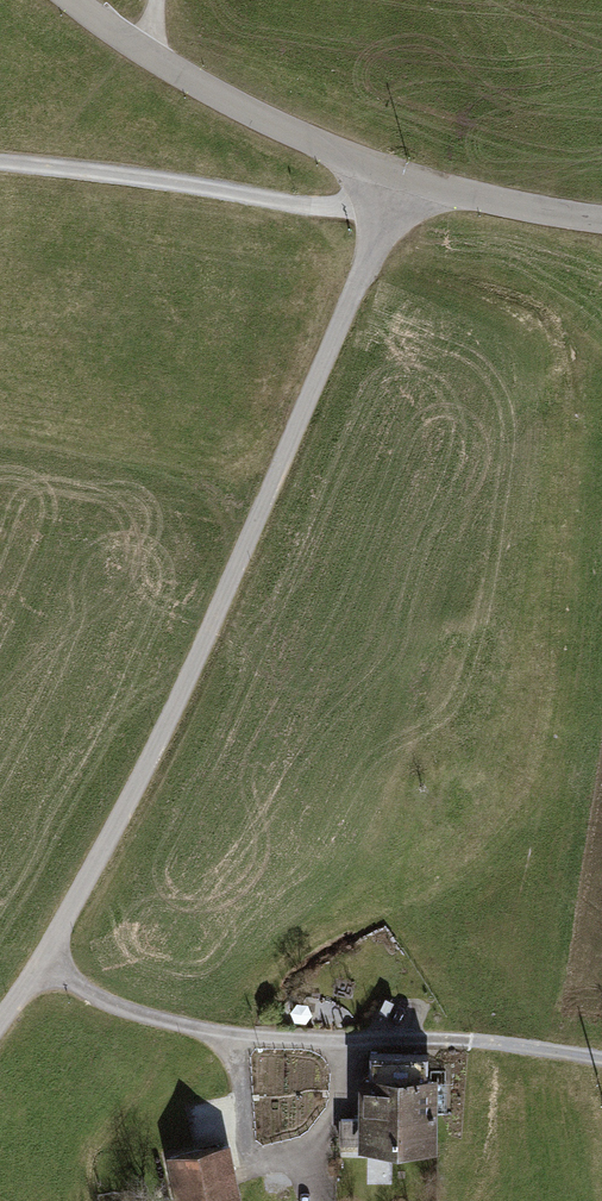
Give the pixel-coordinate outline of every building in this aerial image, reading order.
[(439,1069),(368,1068),(367,1119),(438,1120),(439,1069)] [(438,1120),(367,1119),(366,1160),(437,1161),(438,1120)] [(175,1165),(182,1200),(241,1200),(233,1155),(175,1165)]
